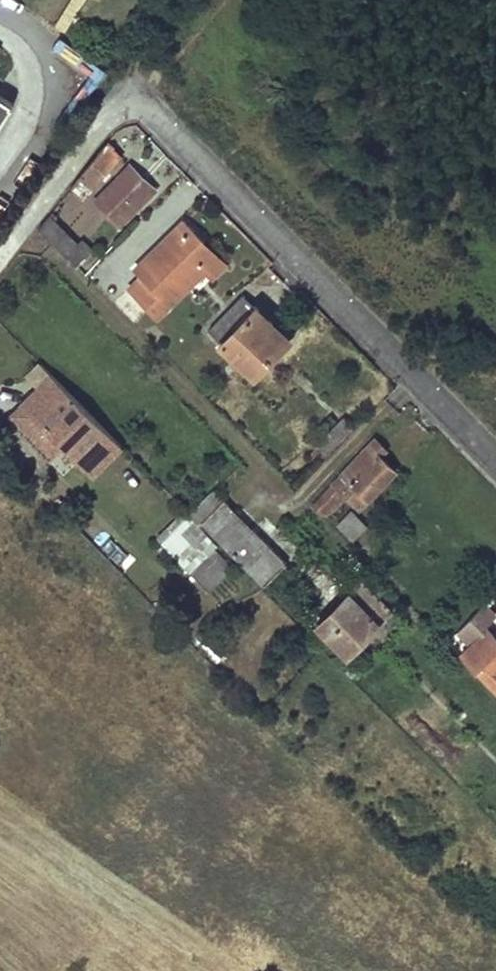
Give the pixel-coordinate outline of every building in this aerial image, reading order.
[(14,106),(0,97),(0,129),(14,106)] [(110,143),(73,187),(83,197),(121,154),(110,143)] [(131,165),(96,200),(119,226),(155,190),(131,165)] [(54,211),(39,229),(78,267),(94,250),(83,240),(78,245),(58,225),(63,220),(54,211)] [(162,245),(136,271),(142,277),(170,306),(205,271),(209,267),(194,252),(205,241),(185,221),(167,239),(171,241),(165,247),(162,245)] [(205,241),(194,252),(209,267),(205,271),(212,279),(228,264),(205,241)] [(170,306),(142,277),(129,290),(158,318),(170,306)] [(244,295),(210,331),(256,377),(290,342),(244,295)] [(53,377),(24,404),(93,475),(122,446),(53,377)] [(345,416),(316,446),(325,455),(354,425),(345,416)] [(375,439),(312,505),(321,515),(345,492),(361,507),(395,470),(380,455),(386,449),(375,439)] [(214,491),(189,515),(201,527),(203,525),(264,586),(286,564),(214,491)] [(353,510),(338,524),(353,540),(368,525),(353,510)] [(189,515),(161,543),(190,572),(210,553),(219,544),(201,527),(189,515)] [(109,534),(99,543),(118,564),(128,555),(109,534)] [(210,553),(190,572),(210,592),(229,573),(210,553)] [(363,581),(318,625),(348,654),(392,611),(363,581)] [(484,604),(495,615),(495,614),(495,600),(492,596),(484,604)] [(458,632),(464,639),(471,645),(461,655),(495,689),(495,638),(484,626),(495,615),(484,604),(458,632)] [(458,632),(447,644),(453,650),(464,639),(458,632)]
